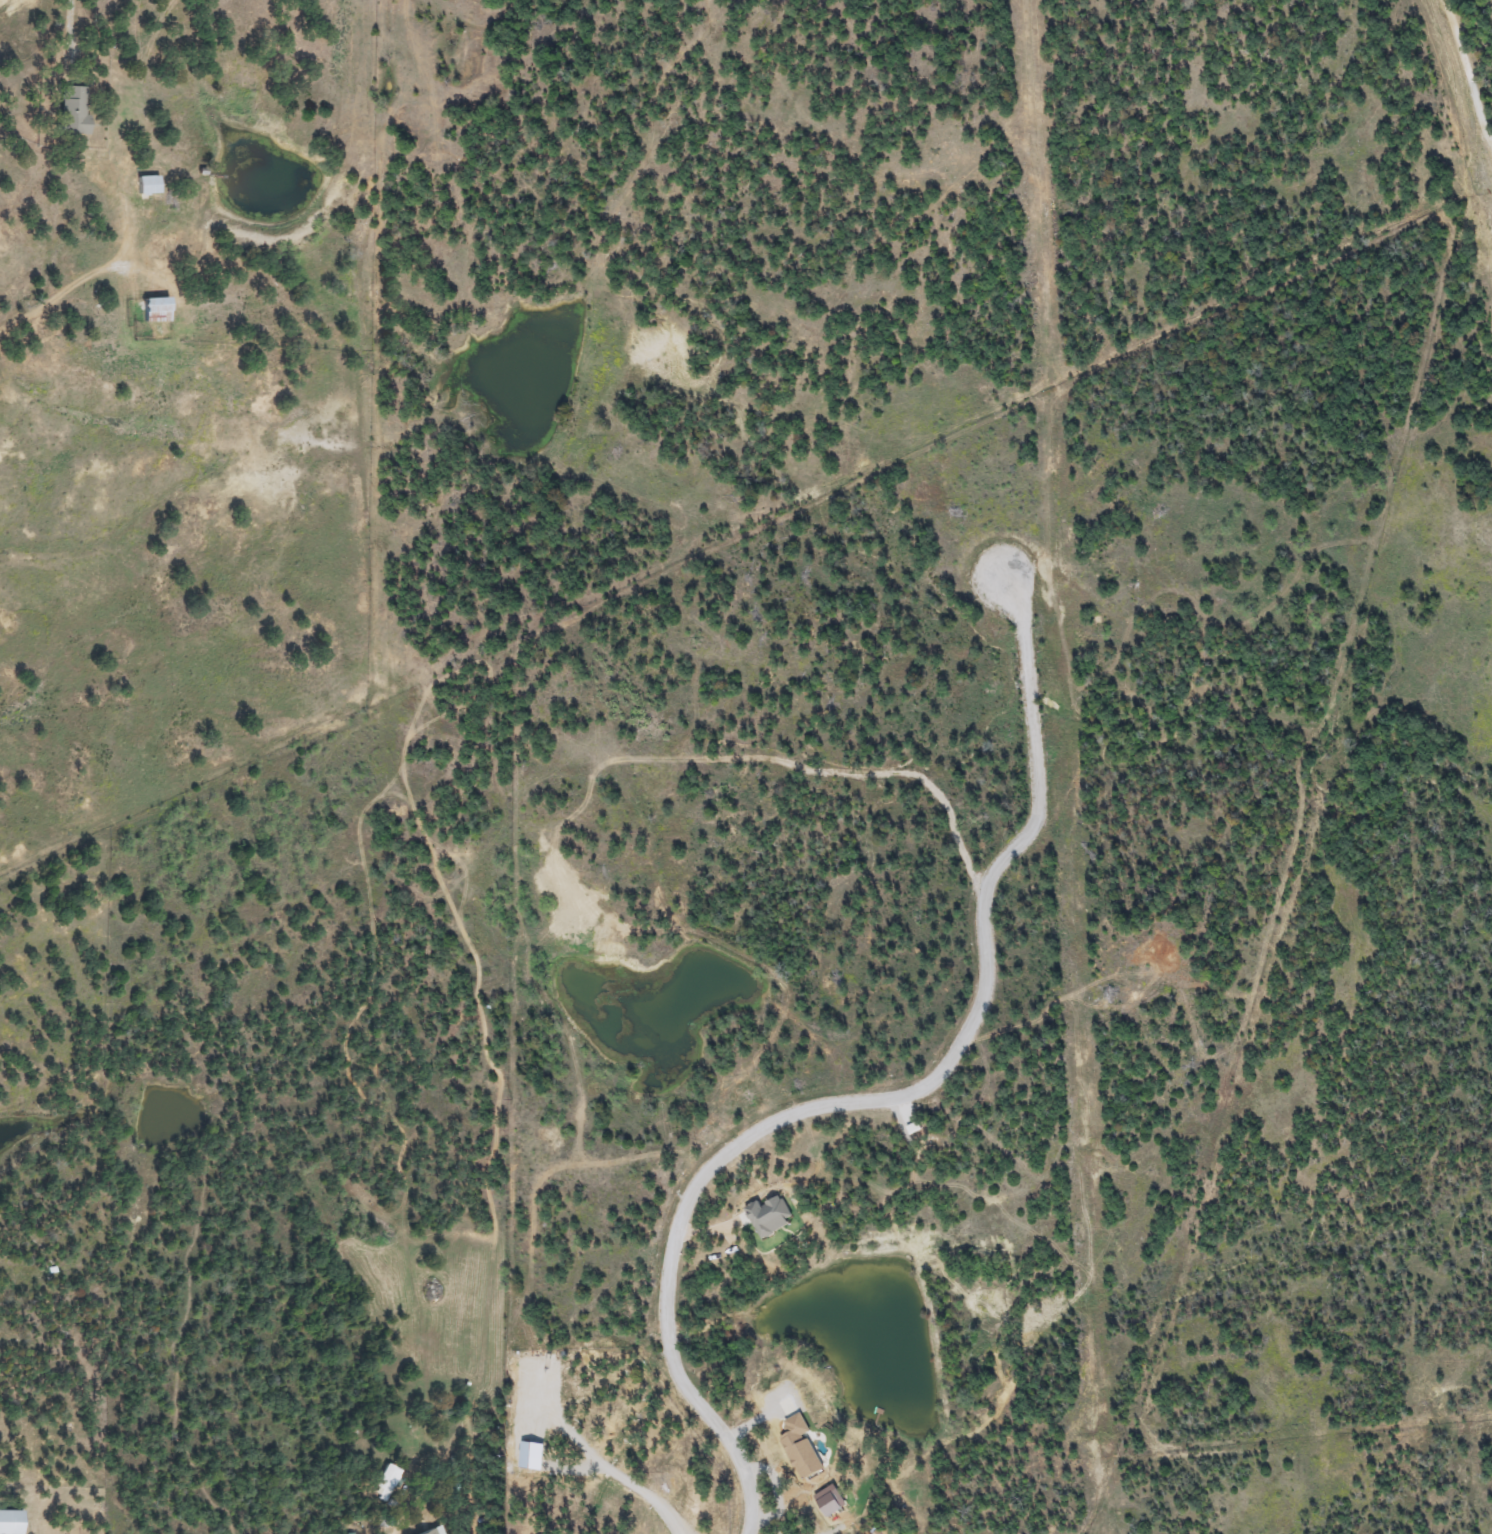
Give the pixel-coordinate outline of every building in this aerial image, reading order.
[(86,87),(85,134),(57,133),(58,86),(86,87)] [(156,176),(156,194),(134,194),(134,176),(156,176)] [(140,298),(167,298),(167,323),(140,323),(140,298)] [(18,1510),(18,1533),(0,1533),(0,1510),(18,1510)]
